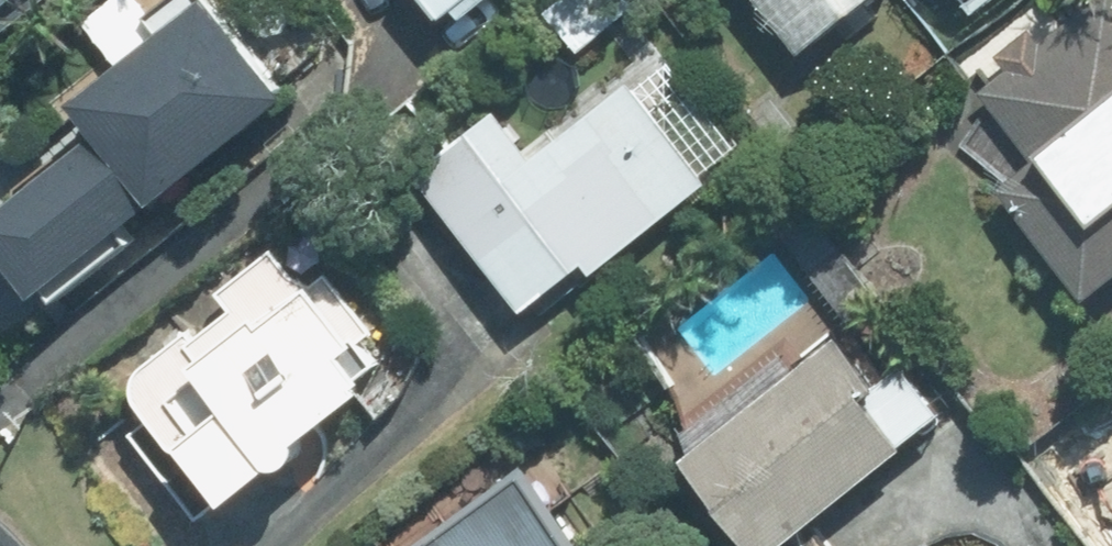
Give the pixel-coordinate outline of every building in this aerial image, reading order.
[(221,0),(182,0),(110,56),(118,65),(76,98),(102,131),(0,212),(0,241),(50,304),(139,235),(134,229),(164,206),(159,200),(295,94),(221,0)] [(15,0),(0,0),(0,12),(15,0)] [(453,17),(462,10),(467,16),(486,0),(439,0),(453,17)] [(546,10),(579,53),(645,4),(642,0),(559,0),(546,10)] [(876,0),(763,0),(804,54),(876,0)] [(980,92),(960,143),(1088,302),(1111,283),(1111,0),(1096,0),(980,92)] [(498,115),(421,173),(529,315),(589,270),(594,277),(716,186),(632,76),(528,154),(498,115)] [(306,287),(274,246),(216,291),(230,310),(197,336),(192,330),(125,383),(151,415),(129,432),(204,527),(380,388),(352,353),(379,333),(328,269),(306,287)] [(681,456),(751,545),(789,545),(952,420),(905,360),(886,375),(848,326),(681,456)] [(1035,457),(1105,545),(1111,545),(1111,397),(1035,457)] [(422,545),(583,545),(524,469),(422,545)]
